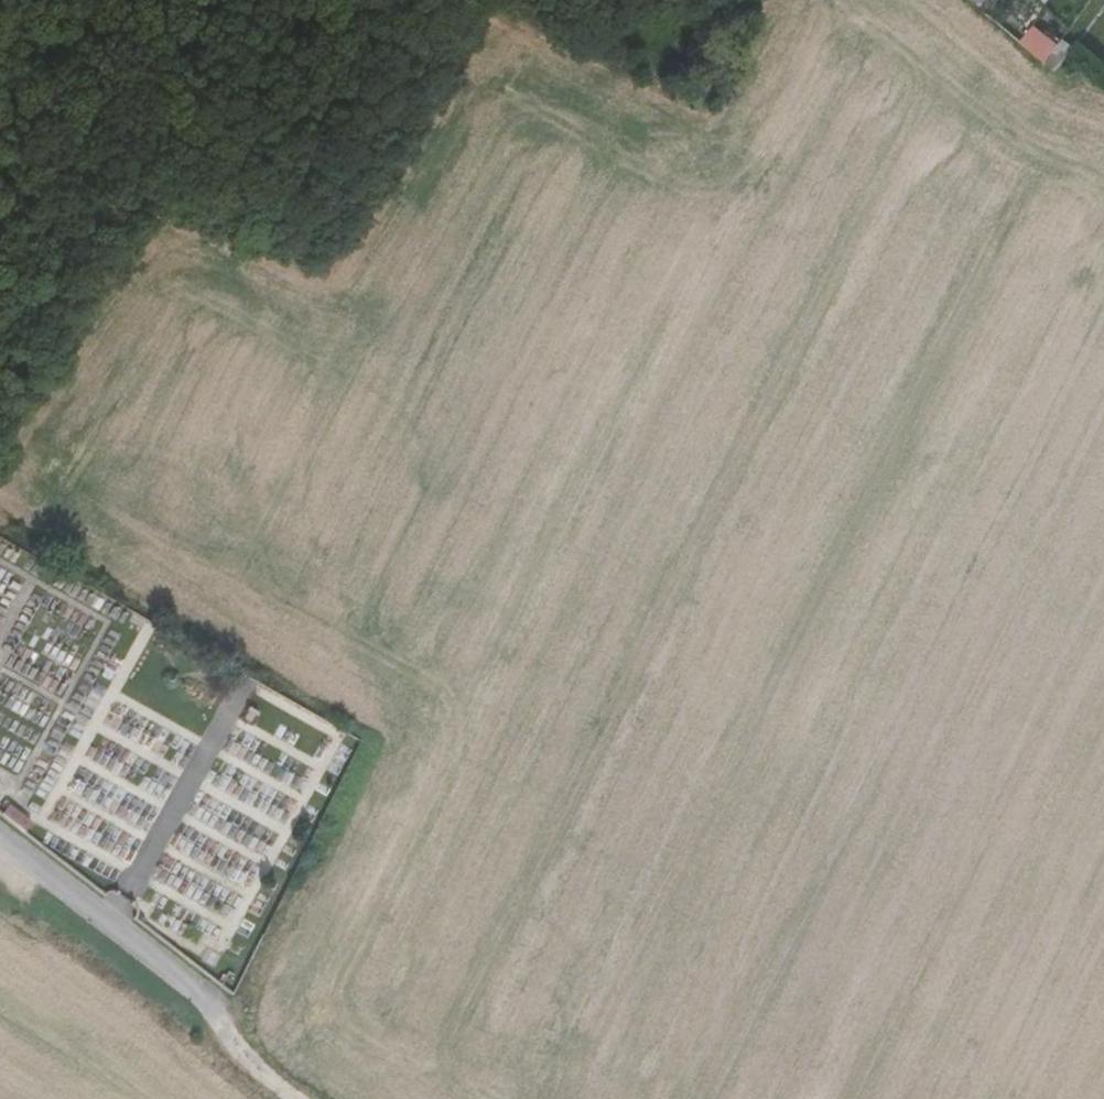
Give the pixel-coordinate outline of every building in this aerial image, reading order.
[(16,830),(25,818),(7,806),(0,815),(0,819),(16,830)]
